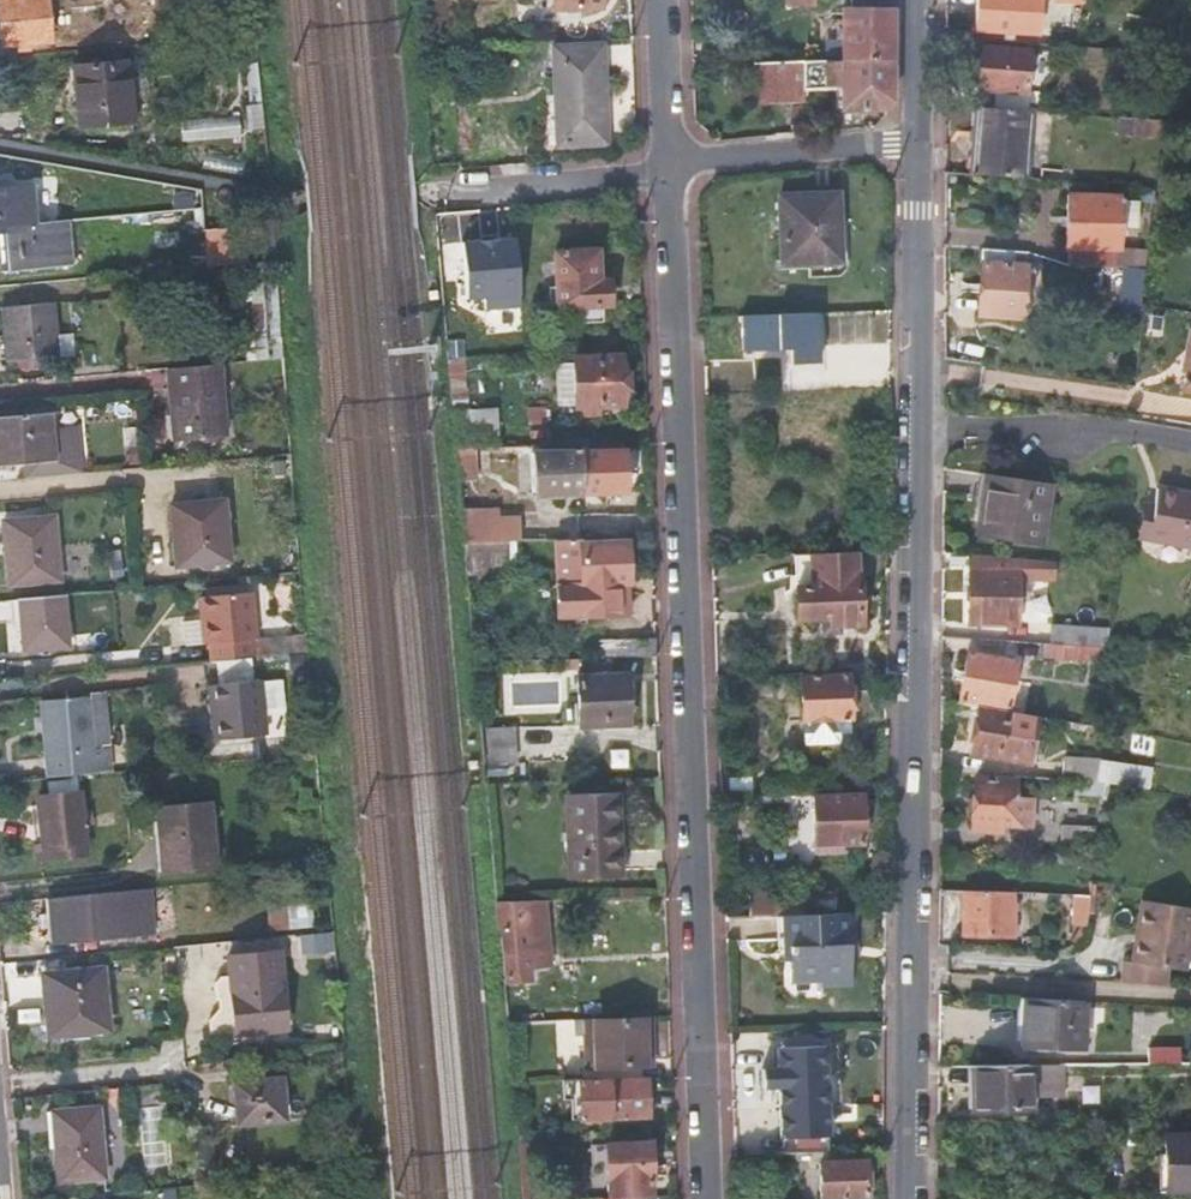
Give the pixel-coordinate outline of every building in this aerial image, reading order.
[(4,46),(50,42),(46,0),(0,0),(0,10),(4,46)] [(554,8),(600,7),(600,0),(553,0),(554,8)] [(853,7),(843,8),(843,60),(890,58),(891,8),(884,8),(884,0),(853,0),(853,7)] [(972,28),(1039,34),(1042,0),(974,0),(972,28)] [(980,43),(975,87),(986,89),(1024,93),(1029,48),(980,43)] [(600,46),(554,46),(558,145),(606,143),(605,64),(601,63),(600,46)] [(1165,54),(1150,53),(1150,74),(1164,74),(1165,54)] [(1181,54),(1179,78),(1190,79),(1190,55),(1181,54)] [(752,63),(754,96),(805,96),(805,89),(842,88),(842,108),(887,107),(889,104),(890,58),(843,60),(752,63)] [(132,121),(127,62),(73,67),(79,126),(132,121)] [(1179,78),(1178,88),(1190,89),(1190,79),(1179,78)] [(1024,93),(986,89),(984,105),(1042,109),(1043,94),(1024,92),(1024,93)] [(805,103),(805,96),(754,96),(754,104),(805,103)] [(1021,178),(1027,108),(984,105),(974,105),(968,173),(1021,178)] [(1164,119),(1118,115),(1118,133),(1162,136),(1164,119)] [(35,226),(30,184),(0,187),(0,233),(2,233),(15,232),(15,228),(31,226),(35,226)] [(1156,190),(1143,188),(1142,199),(1154,201),(1156,190)] [(838,219),(836,193),(777,195),(780,264),(836,261),(835,219),(838,219)] [(1120,194),(1066,193),(1065,247),(1069,247),(1069,264),(1118,265),(1118,245),(1118,233),(1126,233),(1126,224),(1138,225),(1138,209),(1120,209),(1120,198),(1120,194)] [(1138,198),(1120,198),(1120,209),(1138,209),(1138,198)] [(15,232),(2,233),(6,271),(73,265),(69,226),(32,230),(31,226),(15,228),(15,232)] [(204,229),(207,268),(247,264),(243,227),(204,229)] [(1136,265),(1135,245),(1118,245),(1118,265),(1125,265),(1136,265)] [(1145,266),(1147,246),(1135,245),(1136,265),(1145,266)] [(553,250),(554,288),(548,288),(548,308),(610,306),(608,277),(600,277),(599,247),(553,250)] [(1027,260),(980,255),(978,315),(1023,316),(1027,260)] [(1139,303),(1145,266),(1136,265),(1125,265),(1119,301),(1139,303)] [(250,361),(272,359),(266,286),(250,288),(255,337),(250,338),(251,351),(249,351),(250,361)] [(427,291),(429,300),(437,298),(436,289),(427,291)] [(448,358),(484,357),(483,340),(466,340),(464,297),(442,297),(448,358)] [(56,337),(53,301),(0,306),(4,362),(26,360),(28,368),(39,367),(38,359),(73,356),(72,336),(56,337)] [(1189,325),(1185,347),(1189,354),(1190,354),(1188,368),(1185,368),(1182,385),(1190,387),(1190,326),(1189,325)] [(1188,368),(1190,354),(1189,354),(1185,347),(1181,367),(1185,368),(1188,368)] [(622,405),(620,355),(571,358),(573,407),(622,405)] [(221,363),(167,368),(172,440),(225,436),(221,363)] [(454,432),(456,446),(497,444),(494,408),(452,411),(454,432)] [(0,415),(0,465),(26,463),(28,476),(82,472),(78,428),(51,430),(49,413),(0,415)] [(624,490),(622,448),(577,451),(578,493),(624,490)] [(456,450),(458,480),(475,478),(474,450),(456,450)] [(577,451),(531,454),(534,496),(578,493),(577,451)] [(1051,482),(1003,474),(997,512),(980,510),(976,535),(1042,543),(1051,482)] [(1140,516),(1137,536),(1190,547),(1190,492),(1156,486),(1153,504),(1150,517),(1140,516)] [(224,500),(170,504),(175,567),(230,560),(224,500)] [(1143,503),(1140,516),(1150,517),(1153,504),(1143,503)] [(1,522),(8,585),(59,581),(54,517),(1,522)] [(539,518),(506,519),(507,540),(540,539),(539,518)] [(564,529),(564,538),(578,538),(578,528),(564,529)] [(564,538),(552,539),(557,617),(617,613),(615,584),(625,584),(629,584),(626,541),(581,543),(581,537),(578,538),(564,538)] [(464,542),(466,568),(509,566),(507,540),(464,542)] [(1019,557),(969,552),(968,623),(1018,624),(1019,557)] [(854,553),(794,555),(796,619),(828,618),(829,626),(861,625),(859,573),(854,573),(854,553)] [(615,584),(617,613),(627,613),(625,584),(615,584)] [(214,662),(256,658),(254,640),(258,640),(254,593),(208,598),(209,618),(202,619),(184,619),(185,645),(212,644),(214,662)] [(64,595),(17,599),(23,652),(69,649),(65,609),(64,595)] [(209,618),(208,598),(200,597),(202,619),(209,618)] [(1051,643),(1107,647),(1109,627),(1051,620),(1051,643)] [(308,654),(307,638),(269,642),(271,657),(290,656),(308,654)] [(1011,658),(1018,659),(1042,662),(1042,658),(1106,661),(1107,647),(1051,643),(1010,640),(1011,658)] [(1009,711),(1018,659),(1011,658),(967,650),(958,702),(977,705),(1009,711)] [(308,654),(290,656),(291,666),(310,664),(308,654)] [(579,676),(581,726),(627,724),(625,674),(579,676)] [(799,679),(801,722),(801,734),(838,733),(849,733),(848,721),(848,677),(799,679)] [(267,735),(262,680),(215,685),(217,712),(212,712),(215,740),(267,735)] [(57,777),(117,772),(115,749),(92,751),(92,745),(113,743),(108,691),(85,693),(85,698),(43,701),(43,705),(45,728),(41,727),(43,757),(55,756),(57,777)] [(1030,764),(1039,716),(1018,713),(1009,711),(977,705),(968,754),(1030,764)] [(481,729),(484,764),(516,762),(515,728),(481,729)] [(838,733),(801,734),(802,744),(839,743),(838,733)] [(1062,779),(1097,780),(1098,757),(1063,755),(1062,779)] [(57,777),(55,756),(43,757),(45,778),(57,777)] [(1104,781),(1149,789),(1153,766),(1106,758),(1104,781)] [(1016,775),(976,773),(972,830),(1000,832),(1001,825),(1032,825),(1034,799),(1014,797),(1016,775)] [(620,877),(618,792),(564,793),(568,879),(620,877)] [(863,845),(860,793),(811,794),(813,852),(840,851),(840,845),(863,845)] [(37,798),(39,825),(40,846),(31,846),(33,862),(85,857),(79,794),(37,798)] [(162,872),(217,867),(210,801),(156,807),(162,872)] [(1061,824),(1061,843),(1095,845),(1096,824),(1061,824)] [(30,825),(31,846),(40,846),(39,825),(30,825)] [(150,889),(49,898),(53,937),(91,933),(92,938),(154,933),(150,889)] [(1014,892),(963,890),(961,934),(1014,936),(1014,892)] [(784,916),(804,914),(803,896),(771,897),(772,892),(748,893),(749,917),(775,915),(784,916)] [(1090,894),(1074,893),(1072,921),(1086,922),(1087,918),(1090,894)] [(499,928),(504,982),(531,981),(529,969),(550,966),(545,899),(496,900),(499,928)] [(1145,899),(1134,961),(1126,959),(1123,980),(1168,982),(1171,967),(1187,970),(1190,947),(1190,907),(1145,899)] [(267,905),(270,931),(290,929),(288,903),(267,905)] [(842,946),(847,945),(846,913),(804,914),(784,916),(785,951),(790,950),(791,979),(815,978),(816,985),(843,983),(842,959),(842,946)] [(777,951),(785,951),(784,916),(775,915),(777,951)] [(858,945),(847,945),(842,946),(842,959),(859,958),(858,945)] [(277,952),(226,958),(228,978),(218,979),(213,985),(216,1001),(218,1001),(219,1011),(209,1023),(210,1038),(235,1035),(285,1030),(277,952)] [(103,966),(40,972),(43,1002),(47,1002),(49,1035),(109,1030),(103,966)] [(1088,1000),(1023,996),(1020,1046),(1085,1047),(1088,1000)] [(638,1015),(572,1018),(573,1036),(578,1035),(588,1035),(590,1069),(640,1067),(638,1015)] [(588,1035),(578,1035),(580,1069),(590,1069),(588,1035)] [(826,1046),(775,1048),(777,1106),(828,1105),(826,1046)] [(1058,1063),(974,1064),(974,1109),(1028,1110),(1028,1085),(1058,1086),(1058,1063)] [(231,1081),(236,1124),(285,1119),(280,1077),(231,1081)] [(612,1077),(559,1080),(561,1098),(570,1097),(570,1092),(576,1092),(578,1119),(650,1116),(649,1078),(612,1079),(612,1077)] [(53,1185),(108,1181),(100,1103),(47,1108),(53,1185)] [(351,1131),(349,1110),(334,1112),(336,1132),(351,1131)] [(1164,1130),(1163,1194),(1190,1194),(1190,1130),(1164,1130)] [(640,1197),(651,1197),(651,1179),(654,1179),(653,1143),(593,1143),(595,1174),(604,1174),(604,1198),(640,1197)] [(819,1165),(820,1198),(851,1198),(867,1198),(865,1160),(846,1160),(846,1152),(819,1153),(819,1165)] [(780,1166),(794,1165),(794,1153),(780,1154),(780,1166)] [(794,1165),(819,1165),(819,1153),(794,1153),(794,1165)] [(766,1166),(780,1166),(780,1154),(767,1154),(766,1166)] [(531,1184),(522,1183),(523,1198),(532,1198),(531,1184)]
